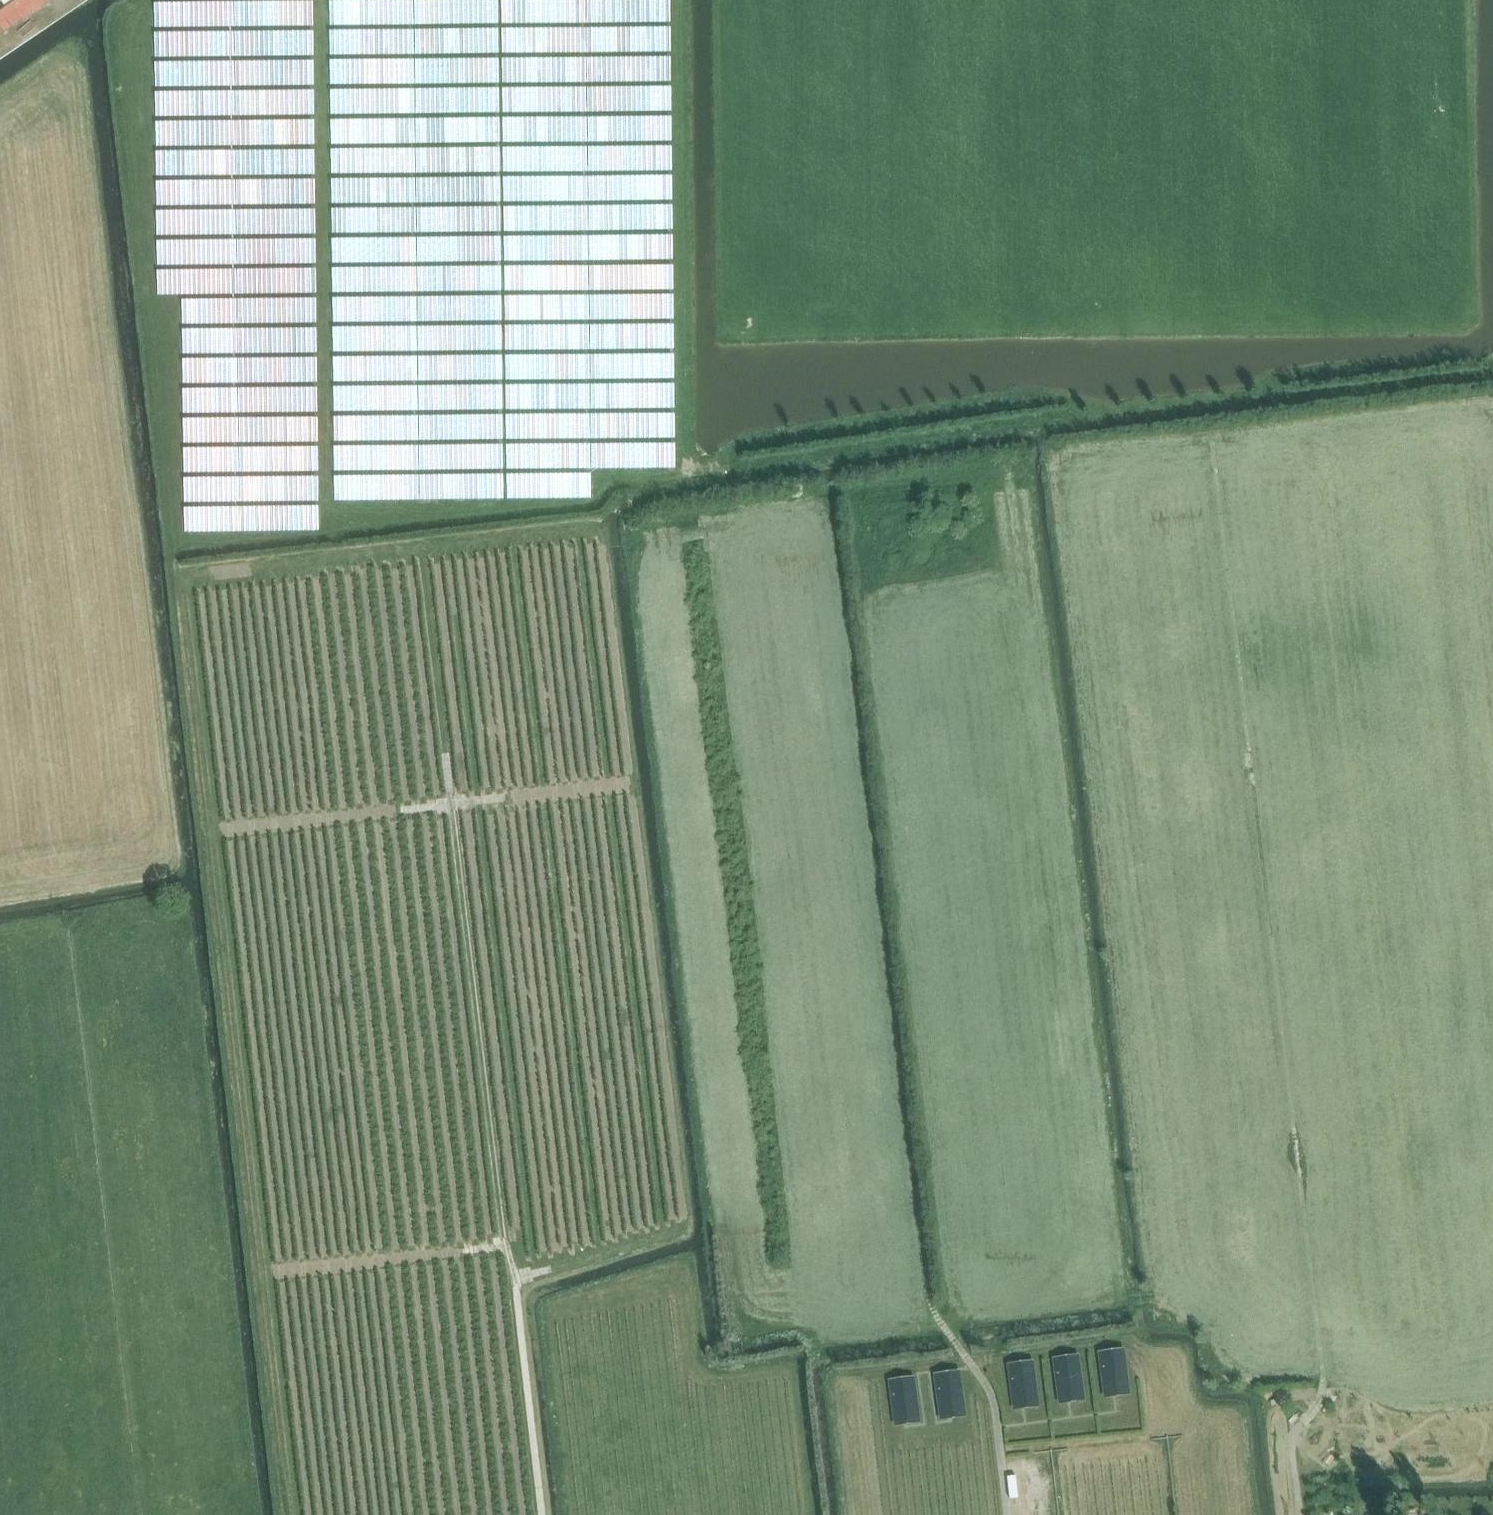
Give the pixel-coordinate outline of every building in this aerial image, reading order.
[(1124,1350),(1101,1353),(1105,1389),(1128,1386),(1124,1350)] [(1078,1356),(1055,1359),(1060,1395),(1082,1392),(1078,1356)] [(1033,1362),(1009,1365),(1014,1401),(1037,1398),(1033,1362)] [(959,1372),(936,1375),(941,1411),(964,1408),(959,1372)] [(914,1378),(891,1381),(895,1417),(918,1414),(918,1412),(914,1378)]
